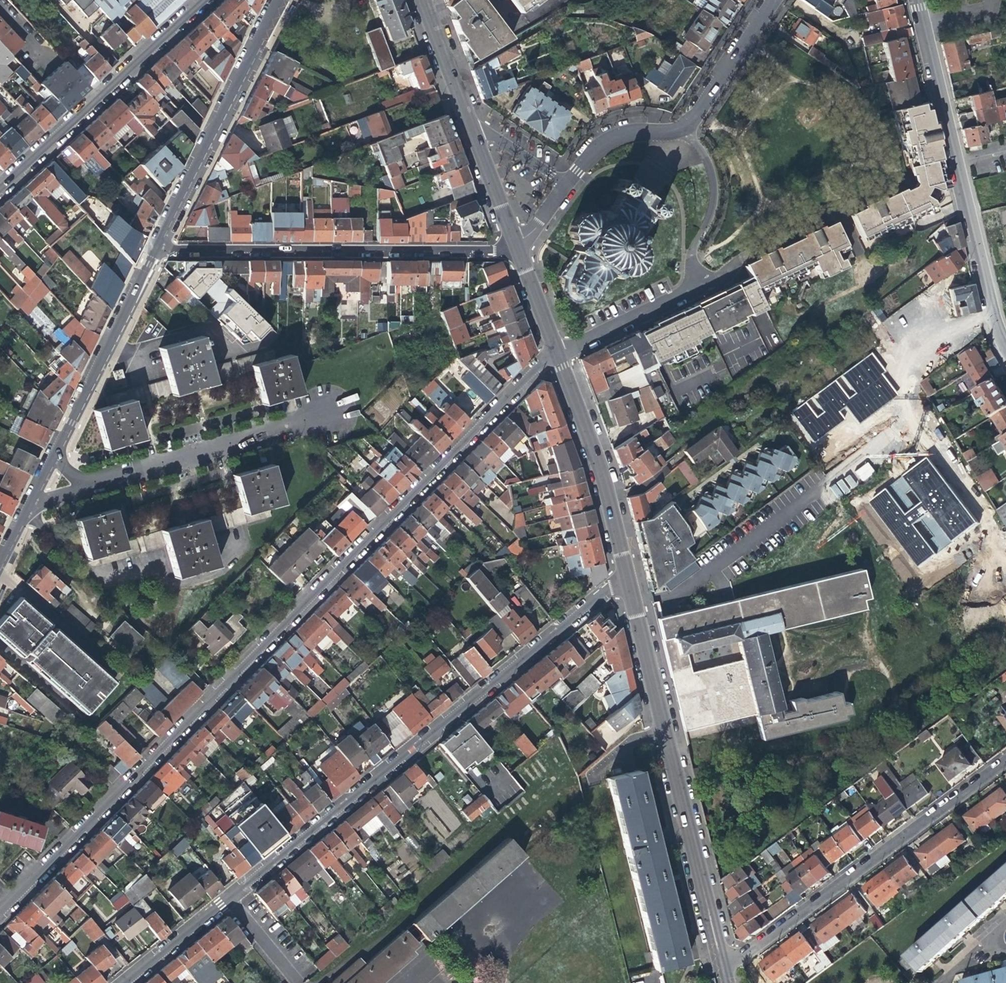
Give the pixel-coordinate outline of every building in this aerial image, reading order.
[(122,34),(124,37),(133,46),(160,22),(183,0),(91,0),(113,24),(123,14),(132,25),(122,34)] [(238,14),(245,7),(239,0),(223,0),(221,2),(215,8),(210,13),(229,34),(239,44),(245,31),(241,27),(236,33),(234,31),(236,26),(234,24),(236,22),(233,18),(238,14)] [(245,7),(253,16),(258,6),(261,0),(239,0),(245,7)] [(411,27),(402,4),(401,0),(373,0),(368,2),(372,12),(377,10),(383,26),(364,34),(379,72),(393,66),(384,43),(389,40),(390,42),(403,36),(401,31),(411,27)] [(446,7),(449,10),(454,17),(451,20),(454,29),(455,30),(463,39),(459,42),(462,51),(465,49),(473,60),(476,58),(500,44),(510,38),(480,0),(454,0),(446,7)] [(519,11),(531,2),(532,4),(538,0),(510,0),(519,11)] [(700,11),(719,23),(721,25),(728,16),(734,7),(733,7),(736,2),(733,0),(707,0),(700,11)] [(826,16),(832,7),(822,0),(800,0),(826,16)] [(855,15),(852,2),(849,0),(845,0),(842,4),(848,16),(855,15)] [(859,7),(853,8),(855,15),(866,13),(880,9),(879,7),(893,3),(892,0),(873,0),(874,6),(868,5),(859,7)] [(898,5),(880,9),(866,13),(868,23),(877,21),(879,31),(878,31),(879,33),(860,38),(862,47),(881,42),(901,37),(911,35),(909,28),(894,32),(893,27),(903,25),(901,16),(898,5)] [(831,21),(844,12),(840,6),(827,15),(831,21)] [(250,21),(253,16),(245,7),(238,14),(248,25),(250,21)] [(446,7),(451,20),(454,17),(449,10),(446,7)] [(709,38),(719,23),(700,11),(681,39),(684,41),(680,47),(674,43),(670,49),(688,61),(697,49),(700,51),(709,38)] [(201,21),(198,23),(218,44),(232,59),(236,50),(239,44),(229,34),(210,13),(207,15),(201,21)] [(817,31),(797,18),(791,27),(788,32),(808,45),(817,31)] [(0,22),(0,46),(10,56),(11,57),(22,45),(0,22)] [(198,23),(192,29),(185,36),(180,40),(207,68),(220,82),(226,70),(232,59),(218,44),(198,23)] [(110,49),(124,37),(122,34),(113,24),(98,36),(106,45),(110,49)] [(1000,30),(989,32),(990,39),(991,45),(1002,42),(1000,30)] [(967,44),(990,39),(989,32),(965,38),(967,44)] [(80,64),(96,81),(102,76),(109,69),(80,37),(76,41),(78,43),(75,45),(87,58),(80,64)] [(881,42),(886,62),(905,57),(903,47),(901,37),(881,42)] [(961,46),(959,39),(940,44),(943,58),(947,73),(966,68),(964,57),(968,56),(967,49),(964,50),(964,47),(961,48),(961,46)] [(204,72),(207,68),(180,40),(172,48),(164,56),(178,71),(187,80),(189,78),(185,74),(187,72),(182,67),(191,58),(204,72)] [(504,51),(500,44),(476,58),(473,60),(467,64),(474,80),(481,98),(512,87),(509,79),(503,81),(502,80),(497,82),(493,70),(497,68),(495,65),(513,54),(510,48),(504,51)] [(12,72),(20,66),(11,57),(10,56),(0,46),(0,83),(12,72)] [(806,54),(821,64),(832,72),(836,66),(821,56),(822,55),(811,47),(806,54)] [(467,64),(473,60),(465,49),(462,51),(465,56),(467,64)] [(285,82),(295,63),(273,53),(269,61),(262,75),(290,88),(292,83),(288,81),(287,83),(285,82)] [(428,71),(422,55),(397,65),(401,75),(411,71),(416,86),(418,89),(433,83),(428,71)] [(64,60),(74,71),(79,66),(69,56),(64,60)] [(171,78),(178,71),(164,56),(158,61),(152,66),(178,93),(181,90),(175,84),(176,83),(171,78)] [(676,87),(678,88),(684,79),(692,67),(678,56),(670,67),(662,61),(655,72),(650,69),(643,79),(669,97),(674,90),(676,87)] [(593,57),(587,60),(591,68),(592,71),(598,69),(593,57)] [(886,62),(890,81),(910,76),(907,64),(905,57),(886,62)] [(577,73),(591,68),(587,60),(574,64),(577,73)] [(82,94),(89,87),(74,71),(65,61),(53,72),(63,82),(68,78),(82,94)] [(978,94),(989,92),(1005,88),(1005,85),(1004,86),(1004,83),(997,84),(993,69),(998,68),(996,61),(972,67),(975,79),(978,94)] [(80,64),(79,66),(74,71),(89,87),(96,81),(80,64)] [(579,78),(577,73),(574,64),(562,69),(561,69),(579,78)] [(28,74),(20,66),(12,72),(17,77),(14,81),(17,84),(28,74)] [(175,96),(178,93),(152,66),(148,70),(143,75),(160,93),(162,94),(166,91),(169,94),(172,92),(175,96)] [(599,68),(598,69),(592,71),(598,86),(606,107),(616,104),(624,101),(616,79),(610,82),(609,80),(604,82),(599,68)] [(500,73),(502,80),(513,77),(511,69),(500,73)] [(412,87),(416,86),(411,71),(401,75),(403,80),(409,78),(412,87)] [(53,72),(39,86),(63,111),(77,99),(82,94),(68,78),(63,82),(53,72)] [(615,78),(616,79),(624,101),(631,98),(637,96),(628,73),(615,78)] [(153,99),(160,93),(143,75),(140,78),(134,83),(142,91),(157,108),(158,109),(161,105),(158,101),(155,102),(153,99)] [(291,99),(295,91),(290,88),(262,75),(256,86),(251,95),(263,101),(268,103),(271,97),(269,96),(272,90),(291,99)] [(889,81),(895,109),(914,105),(911,90),(910,85),(912,85),(910,76),(890,81),(889,81)] [(846,82),(849,84),(851,86),(856,89),(858,89),(854,78),(846,82)] [(545,93),(546,91),(549,87),(542,81),(535,91),(528,86),(510,112),(526,123),(551,140),(569,114),(557,105),(558,103),(554,101),(553,103),(548,100),(550,97),(545,93)] [(43,101),(38,106),(52,121),(58,116),(63,111),(39,86),(35,82),(30,86),(43,101)] [(299,86),(292,83),(290,88),(295,91),(296,91),(299,86)] [(308,90),(299,86),(296,91),(306,96),(308,90)] [(601,109),(606,107),(598,86),(585,92),(592,113),(601,109)] [(953,100),(967,97),(968,97),(966,88),(951,91),(953,100)] [(426,104),(439,100),(435,89),(422,94),(426,104)] [(380,102),(383,109),(415,97),(412,90),(380,102)] [(149,115),(157,108),(142,91),(132,100),(124,107),(144,129),(159,146),(177,130),(167,119),(165,120),(166,121),(158,128),(151,121),(149,115)] [(989,92),(978,94),(968,97),(967,97),(969,102),(971,111),(993,106),(1005,103),(1005,97),(992,101),(989,92)] [(255,115),(263,101),(251,95),(245,107),(240,116),(250,121),(260,117),(255,115)] [(13,103),(14,104),(26,117),(41,132),(48,125),(52,121),(38,106),(31,112),(30,111),(29,108),(19,97),(13,103)] [(137,135),(144,129),(124,107),(117,99),(107,108),(96,118),(111,135),(126,122),(137,135)] [(191,107),(202,119),(206,111),(195,99),(191,107)] [(890,110),(897,138),(903,137),(928,131),(927,126),(924,112),(926,112),(923,103),(914,105),(895,109),(890,110)] [(993,106),(996,120),(1002,119),(1000,108),(1005,107),(1005,103),(993,106)] [(5,113),(0,118),(0,120),(10,130),(11,131),(26,117),(14,104),(5,113)] [(171,115),(161,105),(158,109),(167,119),(171,115)] [(182,105),(177,110),(197,130),(200,123),(182,105)] [(272,113),(281,109),(272,105),(269,110),(272,113)] [(993,106),(971,111),(964,113),(966,121),(958,123),(960,129),(988,122),(996,120),(993,106)] [(182,135),(190,144),(195,135),(197,130),(177,110),(171,115),(167,119),(177,130),(182,135)] [(370,134),(373,141),(390,134),(386,126),(384,120),(380,111),(355,120),(358,128),(362,137),(370,134)] [(421,164),(458,150),(454,139),(453,137),(446,120),(444,113),(390,134),(373,141),(366,144),(371,154),(374,153),(378,164),(381,163),(386,175),(387,178),(395,175),(403,171),(402,169),(396,172),(394,166),(399,164),(397,159),(398,159),(392,145),(403,141),(408,137),(408,136),(409,137),(420,132),(422,128),(429,146),(423,149),(426,156),(421,158),(419,161),(421,164)] [(241,125),(250,121),(240,116),(237,123),(241,125)] [(26,117),(11,131),(25,146),(35,138),(41,132),(26,117)] [(110,137),(111,135),(96,118),(88,126),(80,134),(102,159),(106,155),(99,147),(106,140),(108,142),(111,139),(110,137)] [(262,137),(269,153),(289,145),(279,118),(258,127),(262,137)] [(2,137),(10,130),(0,120),(0,135),(2,137)] [(347,132),(358,128),(355,120),(344,124),(347,132)] [(989,128),(988,122),(960,129),(963,140),(964,148),(986,142),(983,129),(989,128)] [(0,135),(0,144),(13,157),(20,151),(25,146),(11,131),(10,130),(2,137),(0,135)] [(933,137),(932,130),(928,131),(931,143),(926,144),(927,148),(930,147),(931,148),(935,146),(933,137)] [(932,149),(931,148),(930,147),(927,148),(926,144),(931,143),(928,131),(903,137),(905,145),(907,154),(904,155),(905,156),(909,172),(936,159),(932,149)] [(110,167),(102,159),(80,134),(70,142),(60,153),(71,165),(78,158),(98,179),(110,167)] [(256,158),(231,134),(224,148),(212,171),(216,173),(223,171),(234,167),(237,170),(239,168),(245,162),(249,161),(256,158)] [(146,144),(137,135),(123,148),(132,157),(146,144)] [(190,144),(182,135),(177,139),(187,151),(190,144)] [(897,138),(899,146),(905,145),(903,137),(897,138)] [(13,157),(0,144),(0,170),(8,163),(13,157)] [(903,156),(905,156),(904,155),(907,154),(905,145),(899,146),(900,149),(902,151),(903,156)] [(158,186),(179,167),(168,155),(159,146),(139,165),(147,174),(158,186)] [(437,164),(441,172),(463,163),(460,156),(458,150),(421,164),(416,166),(418,171),(437,164)] [(916,180),(934,189),(947,183),(946,180),(945,177),(939,179),(937,170),(940,169),(937,163),(936,159),(909,172),(911,173),(913,172),(916,180)] [(76,204),(77,204),(84,197),(50,161),(47,164),(43,168),(64,191),(76,204)] [(258,182),(249,161),(245,162),(250,177),(254,188),(284,176),(282,172),(258,182)] [(243,180),(250,177),(245,162),(239,168),(243,180)] [(465,168),(463,163),(441,172),(432,176),(434,182),(444,178),(447,187),(469,179),(465,168)] [(139,181),(147,174),(139,165),(131,172),(139,181)] [(55,200),(64,191),(43,168),(33,177),(22,188),(34,201),(37,205),(45,213),(59,229),(64,233),(68,229),(66,227),(66,222),(44,198),(49,193),(55,200)] [(116,173),(120,178),(122,180),(127,176),(120,169),(116,173)] [(226,178),(223,171),(216,173),(212,171),(204,187),(191,212),(211,204),(222,200),(215,182),(226,178)] [(381,178),(386,191),(393,192),(387,178),(386,175),(381,178)] [(402,188),(395,175),(387,178),(393,192),(402,188)] [(596,302),(611,276),(613,278),(616,273),(622,276),(626,276),(629,275),(631,274),(634,273),(637,271),(638,270),(641,266),(643,261),(644,257),(644,253),(643,249),(642,247),(637,242),(641,237),(636,234),(649,216),(653,219),(661,207),(652,201),(658,193),(634,177),(628,185),(619,179),(611,190),(616,194),(603,212),(599,209),(596,214),(593,213),(589,212),(585,212),(580,214),(577,216),(574,218),(572,221),(570,224),(569,227),(568,233),(568,235),(569,239),(571,241),(574,244),(570,249),(573,250),(557,276),(561,279),(561,282),(561,287),(563,292),(565,295),(568,298),(571,300),(576,302),(580,302),(584,302),(586,301),(590,299),(596,302)] [(467,194),(474,191),(471,184),(469,179),(447,187),(452,200),(467,194)] [(347,185),(347,196),(347,197),(357,198),(358,186),(347,185)] [(132,191),(141,201),(155,216),(160,205),(146,189),(145,191),(140,186),(136,189),(134,188),(132,191)] [(26,208),(34,201),(22,188),(16,193),(7,201),(27,223),(30,226),(37,220),(26,208)] [(849,215),(855,227),(861,240),(872,235),(871,233),(895,221),(896,224),(918,213),(916,211),(925,207),(929,213),(936,210),(931,197),(924,194),(917,191),(909,188),(903,191),(902,189),(882,199),(882,201),(883,204),(880,205),(879,201),(874,200),(876,204),(869,207),(867,203),(867,204),(864,207),(866,211),(864,212),(863,210),(860,209),(849,215)] [(114,195),(108,189),(105,192),(111,198),(114,195)] [(395,198),(393,192),(386,191),(376,189),(376,200),(395,198)] [(474,211),(467,194),(452,200),(445,203),(445,210),(451,208),(462,233),(474,229),(472,224),(477,222),(475,217),(476,216),(474,211)] [(102,195),(97,200),(127,227),(144,238),(148,230),(149,227),(133,216),(128,211),(125,216),(102,195)] [(85,213),(120,250),(132,263),(138,250),(144,238),(127,227),(97,200),(96,201),(84,197),(77,204),(85,213)] [(305,226),(300,226),(301,241),(305,241),(310,241),(309,211),(308,199),(304,199),(305,226)] [(329,210),(330,241),(339,241),(347,241),(347,219),(347,209),(347,200),(329,199),(329,210)] [(27,223),(7,201),(2,206),(0,208),(0,216),(10,227),(17,221),(22,227),(27,223)] [(141,201),(133,216),(149,227),(153,220),(155,216),(141,201)] [(80,218),(85,213),(77,204),(76,204),(72,208),(80,218)] [(216,225),(211,204),(191,212),(187,220),(184,225),(216,225)] [(41,215),(45,213),(37,205),(34,208),(41,215)] [(925,215),(929,213),(925,207),(916,211),(918,213),(916,214),(918,217),(923,214),(925,215)] [(429,214),(428,209),(424,211),(423,211),(424,241),(435,241),(443,241),(443,226),(427,226),(427,214),(429,214)] [(329,210),(309,211),(310,241),(320,241),(330,241),(329,210)] [(403,220),(403,225),(404,241),(415,241),(424,241),(423,211),(403,220)] [(301,241),(300,226),(299,212),(270,212),(270,223),(270,234),(270,237),(270,241),(276,241),(292,241),(301,241)] [(16,233),(10,227),(0,216),(0,237),(6,231),(18,243),(22,240),(16,233)] [(359,219),(347,219),(347,241),(363,241),(370,241),(370,231),(359,231),(359,219)] [(938,248),(942,256),(950,250),(951,251),(962,248),(959,234),(955,219),(949,221),(945,223),(942,225),(945,226),(946,233),(943,234),(946,243),(938,248)] [(388,220),(376,220),(376,226),(376,241),(390,241),(404,241),(403,225),(388,225),(388,220)] [(16,233),(22,227),(17,221),(10,227),(16,233)] [(899,226),(897,223),(896,224),(895,221),(886,226),(889,232),(894,230),(895,228),(899,226)] [(743,266),(748,278),(755,292),(767,286),(766,284),(788,273),(789,276),(800,270),(799,268),(806,264),(806,263),(810,261),(812,263),(811,265),(816,275),(820,273),(822,276),(842,266),(839,259),(835,261),(830,251),(835,249),(836,250),(844,246),(833,222),(821,228),(820,231),(821,233),(819,234),(817,230),(813,229),(812,229),(814,234),(808,237),(806,232),(805,233),(803,237),(805,241),(802,242),(801,240),(799,239),(776,250),(775,253),(776,254),(774,255),(772,252),(768,251),(767,251),(769,255),(763,258),(761,254),(760,255),(758,258),(760,262),(757,263),(756,261),(754,260),(743,266)] [(250,223),(250,226),(250,241),(259,241),(270,241),(270,237),(270,234),(270,223),(250,223)] [(229,226),(229,227),(229,241),(246,241),(250,241),(250,226),(229,226)] [(883,235),(889,232),(886,226),(879,229),(883,235)] [(224,241),(229,241),(229,227),(219,227),(219,232),(216,232),(216,227),(206,227),(206,241),(212,241),(217,241),(224,241)] [(49,247),(64,233),(59,229),(45,242),(49,247)] [(879,237),(883,235),(879,229),(873,232),(876,237),(879,237)] [(456,232),(447,232),(448,241),(457,241),(456,232)] [(0,240),(0,249),(7,256),(11,252),(0,240)] [(845,249),(844,246),(836,250),(835,249),(830,251),(832,255),(845,249)] [(52,247),(44,252),(51,263),(59,258),(52,247)] [(120,250),(108,270),(122,284),(127,273),(132,263),(120,250)] [(956,258),(951,251),(950,250),(942,256),(928,266),(940,281),(961,265),(956,258)] [(60,259),(80,280),(88,272),(82,265),(80,267),(72,259),(74,257),(69,251),(60,259)] [(800,270),(811,265),(812,263),(810,261),(806,263),(806,264),(799,268),(800,270)] [(217,274),(217,273),(217,262),(206,262),(182,262),(181,272),(174,279),(196,300),(204,292),(218,304),(210,313),(244,346),(259,341),(269,328),(254,312),(247,305),(217,274)] [(244,283),(247,283),(247,262),(229,262),(217,262),(217,273),(229,273),(229,275),(244,275),(244,283)] [(252,282),(262,282),(262,262),(253,262),(247,262),(247,283),(247,305),(254,312),(253,290),(252,290),(252,282)] [(271,295),(277,295),(277,262),(269,262),(262,262),(262,282),(271,282),(271,295)] [(299,290),(303,290),(302,262),(289,262),(277,262),(277,295),(277,299),(281,299),(281,294),(284,294),(284,274),(291,274),(291,287),(298,287),(299,290)] [(304,287),(320,287),(320,262),(311,262),(302,262),(303,290),(304,290),(304,287)] [(348,292),(358,292),(358,262),(338,262),(320,262),(320,287),(320,297),(331,297),(331,282),(346,282),(346,275),(348,275),(348,292)] [(366,262),(358,262),(358,292),(358,300),(360,300),(367,300),(370,300),(369,277),(377,277),(377,262),(366,262)] [(394,285),(400,285),(399,262),(393,262),(386,262),(386,295),(394,294),(394,285)] [(400,285),(413,285),(412,262),(405,262),(399,262),(400,285)] [(425,292),(425,274),(425,262),(417,262),(412,262),(413,285),(413,292),(425,292)] [(425,274),(439,274),(439,262),(431,262),(425,262),(425,274)] [(452,262),(439,262),(439,274),(439,290),(444,290),(444,288),(459,288),(459,280),(460,280),(460,262),(452,262)] [(503,271),(500,262),(481,270),(490,291),(508,284),(503,271)] [(94,278),(89,289),(94,295),(108,311),(116,295),(122,284),(108,270),(102,263),(94,278)] [(39,282),(45,275),(50,269),(45,264),(34,276),(39,282)] [(94,278),(88,272),(80,280),(89,289),(94,278)] [(791,277),(790,275),(789,276),(788,273),(783,275),(786,282),(789,279),(791,277)] [(773,280),(776,287),(783,283),(780,277),(773,280)] [(737,283),(734,285),(749,315),(763,309),(755,292),(748,278),(737,283)] [(196,300),(185,290),(174,279),(170,284),(164,291),(166,293),(159,300),(169,310),(182,298),(204,319),(210,313),(196,300)] [(772,289),(776,287),(773,280),(767,283),(770,288),(772,289)] [(803,292),(805,290),(809,288),(806,281),(799,284),(803,292)] [(48,292),(39,282),(32,291),(40,299),(48,292)] [(963,300),(966,314),(978,312),(975,297),(971,284),(949,290),(953,306),(956,305),(955,302),(963,300)] [(480,316),(495,310),(515,302),(512,293),(508,285),(473,299),(480,316)] [(723,290),(719,292),(721,295),(727,292),(736,310),(737,310),(741,317),(748,314),(734,285),(731,286),(723,290)] [(17,310),(19,308),(22,304),(28,297),(21,289),(14,298),(9,293),(5,297),(17,310)] [(28,297),(35,305),(40,299),(32,291),(28,297)] [(414,322),(424,319),(425,306),(425,292),(413,292),(414,315),(414,322)] [(721,295),(719,292),(692,304),(707,333),(714,329),(716,331),(742,319),(741,317),(737,310),(736,310),(727,292),(721,295)] [(94,295),(79,325),(83,329),(96,336),(103,323),(108,311),(94,295)] [(35,305),(28,297),(22,304),(19,308),(27,316),(35,305)] [(956,305),(953,306),(955,316),(966,314),(963,300),(955,302),(956,305)] [(494,328),(501,325),(521,317),(518,309),(515,302),(495,310),(498,320),(490,323),(490,324),(485,326),(485,327),(480,330),(482,333),(494,328)] [(37,307),(29,314),(45,331),(53,324),(37,307)] [(452,307),(439,312),(446,330),(459,324),(452,307)] [(663,318),(654,322),(660,334),(679,325),(673,313),(663,318)] [(400,316),(400,321),(400,327),(414,322),(414,315),(400,316)] [(487,342),(489,348),(527,332),(523,324),(521,317),(501,325),(504,335),(498,338),(489,341),(487,342)] [(75,326),(68,340),(85,358),(92,344),(96,336),(83,329),(79,325),(75,321),(73,325),(75,326)] [(387,331),(400,327),(400,321),(387,321),(387,331)] [(654,337),(660,334),(654,322),(636,331),(655,368),(655,369),(663,365),(655,351),(660,348),(654,337)] [(461,324),(460,324),(459,324),(446,330),(452,345),(467,338),(461,324)] [(433,347),(440,344),(432,325),(426,328),(433,347)] [(494,328),(498,338),(504,335),(501,325),(494,328)] [(53,335),(62,344),(65,348),(58,355),(60,356),(66,363),(77,375),(82,365),(85,358),(68,340),(58,330),(53,335)] [(652,370),(655,368),(636,331),(629,334),(623,337),(636,364),(646,385),(656,404),(667,399),(652,370)] [(531,343),(527,332),(489,348),(480,351),(482,356),(485,356),(486,357),(501,350),(499,346),(507,343),(514,361),(496,370),(506,381),(535,352),(531,343)] [(93,412),(104,450),(143,439),(134,407),(254,373),(262,405),(300,394),(290,356),(275,360),(272,350),(210,368),(203,345),(206,344),(204,340),(202,340),(201,336),(159,348),(168,380),(104,398),(107,408),(93,412)] [(632,365),(636,364),(623,337),(610,343),(600,348),(609,366),(613,374),(619,371),(613,359),(625,353),(632,365)] [(332,341),(324,342),(325,350),(333,349),(332,341)] [(951,343),(945,348),(952,358),(959,353),(951,343)] [(55,351),(58,355),(65,348),(62,344),(55,351)] [(975,350),(972,345),(959,355),(962,359),(975,350)] [(691,349),(702,372),(709,369),(698,346),(691,349)] [(578,358),(585,377),(609,366),(600,348),(590,352),(578,358)] [(883,363),(873,350),(792,412),(814,441),(843,419),(838,412),(846,406),(860,424),(899,394),(884,374),(889,371),(883,363)] [(976,350),(975,350),(962,359),(970,373),(996,358),(992,351),(981,357),(980,355),(976,350)] [(482,406),(493,395),(459,360),(458,360),(455,354),(447,362),(443,366),(452,374),(456,369),(478,392),(483,397),(478,403),(482,406)] [(471,355),(459,360),(493,395),(497,390),(502,386),(471,355)] [(48,367),(55,375),(69,390),(77,375),(66,363),(60,356),(48,367)] [(1000,363),(996,358),(970,373),(964,377),(974,394),(978,392),(995,382),(990,373),(988,370),(1000,363)] [(609,366),(585,377),(588,385),(595,404),(607,399),(623,393),(613,374),(609,366)] [(115,380),(123,377),(121,369),(113,372),(115,380)] [(54,380),(40,393),(58,413),(69,390),(55,375),(52,378),(54,380)] [(433,376),(419,390),(424,394),(443,413),(459,429),(468,420),(452,405),(454,403),(449,398),(444,403),(431,390),(439,383),(433,376)] [(929,378),(920,381),(925,396),(934,393),(929,378)] [(994,417),(1005,410),(1005,398),(1003,393),(996,381),(995,382),(978,392),(982,399),(980,400),(985,407),(986,407),(993,418),(994,417)] [(536,424),(539,434),(543,432),(562,425),(559,415),(556,408),(547,384),(546,382),(540,382),(523,399),(528,413),(540,408),(545,421),(536,424)] [(551,382),(547,384),(556,408),(560,407),(551,382)] [(651,407),(656,419),(662,416),(656,404),(646,385),(623,393),(607,399),(614,418),(616,425),(635,418),(628,398),(637,394),(644,410),(651,407)] [(416,402),(424,394),(419,390),(410,399),(408,401),(413,405),(416,402)] [(27,413),(23,420),(49,432),(58,413),(40,393),(22,410),(27,413)] [(935,408),(939,414),(951,407),(948,401),(935,408)] [(435,421),(416,402),(413,405),(431,424),(448,440),(454,434),(459,429),(443,413),(435,421)] [(511,411),(504,418),(521,435),(525,439),(528,438),(535,436),(536,435),(521,421),(525,417),(515,408),(511,411)] [(397,413),(420,436),(436,452),(442,446),(448,440),(431,424),(424,431),(401,409),(397,413)] [(996,421),(1005,415),(1005,410),(994,417),(996,421)] [(1005,437),(1005,415),(996,421),(1005,437)] [(654,421),(663,433),(665,431),(668,429),(662,416),(656,419),(654,421)] [(11,431),(16,433),(23,419),(17,417),(11,431)] [(508,449),(521,435),(504,418),(496,427),(490,433),(505,447),(508,449)] [(41,449),(49,432),(23,420),(15,436),(41,449)] [(546,442),(536,446),(537,451),(549,446),(557,443),(568,439),(565,431),(562,425),(543,432),(546,442)] [(706,453),(715,466),(726,458),(731,455),(741,447),(737,441),(729,446),(715,427),(682,452),(691,463),(706,453)] [(658,452),(673,441),(665,431),(663,433),(651,441),(625,461),(629,466),(633,471),(629,475),(635,483),(662,463),(655,454),(657,451),(658,452)] [(537,441),(534,442),(536,446),(546,442),(543,432),(539,434),(536,435),(535,436),(537,441)] [(495,457),(505,447),(490,433),(486,437),(480,443),(495,457)] [(387,441),(391,445),(418,471),(427,462),(436,452),(420,436),(408,448),(394,434),(387,441)] [(629,437),(611,449),(615,458),(618,466),(625,461),(651,441),(647,435),(633,443),(629,437)] [(549,446),(556,473),(578,467),(572,452),(568,439),(549,446)] [(1004,440),(994,446),(1000,455),(1005,452),(1005,439),(1004,440)] [(476,447),(470,453),(490,472),(493,475),(494,475),(502,466),(502,464),(495,457),(480,443),(476,447)] [(391,445),(380,456),(407,482),(414,475),(418,471),(391,445)] [(655,532),(635,537),(641,559),(646,579),(649,578),(652,587),(690,558),(681,547),(716,521),(719,513),(724,515),(730,510),(734,502),(739,504),(745,499),(749,491),(754,493),(760,488),(764,480),(769,482),(775,477),(778,469),(784,471),(789,467),(793,457),(784,445),(776,451),(770,448),(768,455),(759,452),(753,466),(744,463),(738,477),(728,474),(723,488),(713,485),(708,499),(699,496),(696,504),(693,507),(677,519),(675,516),(655,532)] [(16,449),(8,465),(28,475),(38,453),(31,449),(28,455),(16,449)] [(378,458),(370,467),(397,493),(402,487),(407,482),(380,456),(373,449),(371,451),(378,458)] [(963,454),(967,462),(977,457),(972,449),(963,454)] [(480,482),(490,472),(470,453),(464,459),(460,463),(480,482)] [(975,523),(925,457),(866,502),(916,568),(975,523)] [(675,466),(689,485),(696,481),(681,461),(675,466)] [(868,461),(855,471),(863,482),(876,472),(868,461)] [(484,486),(483,485),(480,482),(460,463),(457,467),(451,472),(471,492),(475,496),(484,486)] [(668,471),(662,463),(635,483),(643,493),(655,482),(668,471)] [(165,547),(174,578),(217,566),(208,534),(271,516),(268,507),(282,503),(271,464),(232,475),(241,508),(123,542),(114,509),(75,521),(86,559),(100,555),(103,564),(165,547)] [(15,502),(22,487),(28,475),(8,465),(3,475),(0,481),(0,494),(15,502)] [(359,484),(367,491),(370,488),(386,504),(391,498),(397,493),(370,467),(368,466),(365,469),(378,480),(374,484),(373,482),(367,476),(359,484)] [(550,489),(551,489),(582,481),(580,473),(579,469),(578,467),(556,473),(547,475),(550,484),(529,490),(530,495),(550,489)] [(991,469),(977,478),(985,491),(998,482),(991,469)] [(475,496),(471,492),(451,472),(446,477),(440,483),(467,509),(478,499),(475,496)] [(483,485),(493,475),(490,472),(480,482),(483,485)] [(850,473),(829,487),(837,499),(858,485),(850,473)] [(544,506),(554,504),(585,495),(583,486),(582,481),(551,489),(550,489),(552,497),(542,500),(544,506)] [(629,511),(632,522),(646,518),(654,512),(663,505),(654,493),(660,488),(655,482),(643,493),(626,497),(629,511)] [(479,521),(471,513),(467,509),(440,483),(436,487),(430,494),(445,509),(451,503),(474,526),(479,521)] [(367,491),(358,501),(373,516),(381,508),(386,504),(370,488),(367,491)] [(512,506),(510,500),(508,489),(497,499),(509,510),(512,506)] [(334,525),(332,528),(347,543),(359,531),(373,516),(358,501),(349,492),(337,506),(346,515),(335,526),(334,525)] [(7,517),(12,508),(15,502),(0,494),(0,513),(7,517)] [(438,516),(445,509),(430,494),(426,498),(419,505),(434,520),(456,541),(460,537),(438,516)] [(554,504),(557,518),(589,509),(587,502),(585,495),(554,504)] [(513,515),(520,513),(519,506),(517,506),(515,499),(510,500),(512,506),(513,515)] [(646,518),(632,522),(633,527),(635,537),(655,532),(675,516),(672,511),(675,509),(669,501),(663,505),(654,512),(646,518)] [(311,502),(309,505),(318,514),(321,511),(311,502)] [(427,527),(434,520),(419,505),(415,509),(408,516),(423,531),(432,541),(436,537),(427,527)] [(997,511),(1005,526),(1005,505),(997,511)] [(560,531),(570,528),(592,523),(591,517),(589,509),(557,518),(560,531)] [(513,515),(512,529),(520,527),(524,526),(521,513),(520,513),(513,515)] [(416,539),(423,531),(408,516),(404,520),(396,528),(411,543),(421,552),(428,559),(432,564),(437,559),(416,539)] [(324,545),(335,556),(342,548),(347,543),(332,528),(331,527),(323,520),(313,530),(311,532),(324,545)] [(550,547),(558,545),(573,542),(596,537),(594,531),(592,523),(570,528),(572,537),(569,537),(549,542),(550,547)] [(523,540),(520,527),(512,529),(512,531),(520,541),(523,540)] [(319,549),(324,545),(311,532),(306,528),(293,541),(310,559),(313,562),(320,555),(317,552),(319,549)] [(404,550),(411,543),(396,528),(391,534),(385,539),(402,556),(422,574),(425,571),(404,550)] [(589,573),(592,586),(605,575),(600,553),(596,537),(573,542),(558,545),(561,556),(565,555),(571,578),(589,573)] [(509,551),(520,541),(518,538),(507,548),(509,551)] [(396,562),(402,556),(385,539),(380,545),(374,551),(397,573),(399,575),(404,570),(396,562)] [(305,563),(310,559),(293,541),(280,555),(297,572),(300,575),(306,570),(302,566),(305,563)] [(509,551),(511,552),(514,556),(523,553),(520,541),(509,551)] [(494,557),(497,560),(502,559),(514,556),(511,552),(509,551),(507,548),(505,546),(494,557)] [(23,551),(19,550),(15,560),(20,561),(23,551)] [(370,555),(364,560),(382,578),(383,577),(382,577),(386,572),(392,578),(397,573),(374,551),(370,555)] [(424,564),(428,559),(421,552),(416,556),(424,564)] [(293,576),(297,572),(280,555),(266,568),(285,587),(287,589),(293,583),(289,580),(293,576)] [(505,563),(502,559),(497,560),(490,561),(481,564),(486,571),(505,563)] [(357,567),(350,575),(368,593),(373,597),(387,583),(382,578),(364,560),(357,567)] [(486,571),(481,564),(467,576),(465,578),(495,614),(510,633),(517,641),(530,631),(522,622),(517,615),(516,616),(509,607),(506,609),(480,578),(487,572),(486,571)] [(28,587),(53,609),(57,605),(45,593),(52,585),(64,595),(67,590),(41,567),(36,572),(25,584),(28,587)] [(776,679),(779,677),(776,661),(772,661),(766,635),(780,633),(864,612),(862,602),(870,600),(863,572),(658,621),(680,706),(686,733),(757,715),(764,742),(844,722),(844,718),(852,717),(850,707),(843,707),(841,696),(805,704),(804,701),(793,704),(796,713),(782,716),(782,712),(784,712),(783,706),(776,679)] [(354,606),(368,593),(350,575),(344,581),(336,589),(351,603),(354,606)] [(537,605),(523,585),(513,593),(517,599),(519,597),(530,611),(537,605)] [(287,589),(285,587),(279,593),(289,602),(295,597),(287,589)] [(332,622),(351,603),(336,589),(324,601),(312,614),(330,632),(336,625),(332,622)] [(20,658),(25,652),(30,657),(25,663),(84,714),(98,698),(91,693),(93,690),(99,696),(113,680),(55,629),(51,634),(45,629),(50,624),(20,598),(6,613),(12,618),(10,621),(4,615),(0,620),(0,641),(20,658)] [(395,618),(389,613),(375,600),(371,604),(390,623),(395,618)] [(61,616),(86,638),(94,628),(70,607),(61,616)] [(204,621),(210,615),(206,611),(189,628),(207,646),(205,647),(213,655),(227,640),(231,645),(236,640),(221,625),(214,619),(208,625),(204,621)] [(236,622),(241,617),(234,611),(221,625),(236,640),(239,637),(244,631),(236,622)] [(584,624),(599,644),(611,633),(607,628),(609,625),(599,612),(590,619),(584,624)] [(339,640),(330,632),(312,614),(304,622),(295,631),(311,648),(324,635),(335,645),(339,640)] [(502,639),(510,633),(495,614),(487,621),(492,627),(502,639)] [(489,629),(492,627),(487,621),(483,624),(488,630),(489,629)] [(122,623),(109,638),(129,655),(142,640),(122,623)] [(570,690),(561,679),(550,689),(570,712),(604,680),(614,671),(627,666),(622,646),(617,627),(611,633),(599,644),(603,656),(605,656),(606,662),(609,662),(611,667),(608,670),(601,663),(575,688),(570,690)] [(502,645),(489,629),(488,630),(472,643),(485,659),(496,650),(502,645)] [(303,655),(311,648),(295,631),(289,636),(283,643),(307,667),(317,676),(321,672),(313,665),(315,663),(311,659),(309,661),(303,655)] [(587,655),(571,635),(564,641),(580,661),(587,655)] [(576,665),(580,661),(564,641),(554,649),(543,658),(557,674),(561,679),(568,672),(561,664),(570,657),(576,665)] [(301,673),(307,667),(283,643),(278,648),(272,655),(288,671),(293,675),(304,686),(309,681),(301,673)] [(459,653),(464,659),(479,678),(481,676),(488,671),(472,651),(471,653),(466,647),(459,653)] [(314,651),(311,648),(303,655),(309,661),(311,659),(308,656),(314,651)] [(423,669),(432,681),(434,679),(439,675),(448,669),(438,657),(434,660),(430,654),(422,660),(426,666),(423,669)] [(288,686),(285,683),(281,678),(288,671),(272,655),(265,661),(259,668),(283,692),(288,686)] [(137,682),(132,687),(140,694),(154,709),(169,724),(184,709),(201,692),(184,675),(174,666),(163,656),(154,665),(178,689),(168,700),(143,676),(137,682)] [(536,691),(557,674),(543,658),(528,670),(512,683),(527,701),(537,693),(536,691)] [(464,659),(458,663),(474,682),(479,678),(464,659)] [(452,668),(468,687),(474,682),(458,663),(452,668)] [(363,664),(344,680),(349,684),(360,674),(367,668),(363,664)] [(630,679),(627,666),(614,671),(604,680),(614,709),(633,693),(630,679)] [(285,741),(310,718),(305,713),(283,692),(259,668),(246,680),(235,692),(252,708),(264,696),(272,704),(271,705),(276,709),(280,705),(291,717),(275,732),(285,741)] [(189,670),(184,675),(201,692),(206,686),(189,670)] [(285,683),(293,675),(288,671),(281,678),(285,683)] [(347,692),(363,678),(360,674),(349,684),(344,688),(347,692)] [(366,681),(363,678),(347,692),(348,693),(350,696),(366,681)] [(431,681),(436,688),(441,694),(447,689),(441,683),(438,684),(434,679),(432,681),(431,681)] [(331,691),(332,692),(336,695),(344,688),(349,684),(344,680),(331,691)] [(502,710),(508,717),(511,722),(516,718),(517,715),(514,712),(527,701),(512,683),(508,687),(497,696),(493,699),(502,710)] [(453,684),(447,689),(441,694),(448,703),(461,693),(453,684)] [(407,691),(411,696),(429,719),(439,711),(448,703),(441,694),(436,688),(431,692),(436,698),(428,705),(413,686),(407,691)] [(130,704),(140,694),(132,687),(120,700),(129,709),(136,717),(156,737),(162,731),(169,724),(154,709),(149,714),(142,707),(138,711),(130,704)] [(329,712),(348,693),(347,692),(344,688),(336,695),(337,697),(330,704),(328,702),(324,705),(329,712)] [(63,714),(34,689),(25,700),(54,725),(63,714)] [(15,692),(11,697),(30,714),(35,709),(15,692)] [(252,709),(252,708),(235,692),(228,699),(217,710),(226,718),(229,716),(235,721),(243,712),(246,715),(252,709)] [(332,692),(321,702),(324,705),(328,702),(330,704),(337,697),(336,695),(332,692)] [(636,704),(633,693),(614,709),(588,733),(594,740),(609,728),(612,731),(637,709),(636,704)] [(392,711),(392,712),(410,734),(413,732),(418,728),(429,719),(411,696),(392,711)] [(481,727),(502,710),(493,699),(480,710),(465,722),(480,739),(486,734),(481,727)] [(116,723),(129,709),(120,700),(101,720),(110,729),(127,745),(138,756),(143,751),(132,740),(133,739),(130,736),(116,723)] [(319,700),(305,713),(310,718),(324,705),(321,702),(319,700)] [(240,732),(226,718),(217,710),(208,719),(200,728),(217,744),(225,737),(230,742),(240,732)] [(396,728),(383,738),(386,741),(392,749),(399,743),(410,734),(392,712),(387,716),(396,728)] [(108,767),(100,775),(109,786),(124,771),(138,756),(127,745),(110,729),(101,720),(94,727),(112,744),(107,749),(119,761),(111,769),(108,767)] [(490,753),(465,722),(452,733),(440,744),(465,774),(490,753)] [(373,725),(353,742),(366,758),(375,750),(386,741),(383,738),(373,725)] [(220,747),(217,744),(200,728),(194,734),(187,741),(206,759),(207,760),(220,747)] [(554,732),(551,729),(543,736),(546,739),(554,732)] [(928,729),(919,736),(924,743),(933,737),(928,729)] [(526,757),(534,749),(521,734),(513,741),(526,757)] [(360,763),(366,758),(353,742),(348,736),(334,747),(341,756),(352,769),(360,763)] [(954,744),(959,750),(960,750),(961,751),(970,744),(965,737),(954,744)] [(198,766),(206,759),(187,741),(177,751),(166,763),(181,777),(186,782),(191,777),(180,766),(189,757),(198,766)] [(981,759),(970,744),(961,751),(960,750),(959,750),(940,765),(952,782),(963,774),(973,767),(972,766),(981,759)] [(271,746),(263,755),(267,759),(270,755),(275,751),(271,746)] [(255,763),(258,767),(259,766),(267,759),(263,755),(255,763)] [(273,759),(270,755),(267,759),(259,766),(261,770),(273,759)] [(319,769),(328,780),(338,793),(347,786),(358,777),(352,769),(341,756),(334,761),(332,758),(319,769)] [(409,768),(400,775),(411,788),(423,779),(430,788),(435,784),(417,761),(409,768)] [(877,766),(884,776),(907,810),(920,800),(928,795),(914,775),(906,780),(912,788),(907,792),(898,780),(885,761),(877,766)] [(169,788),(181,777),(166,763),(148,781),(160,792),(166,797),(172,791),(169,788)] [(249,775),(258,767),(255,763),(246,772),(249,775)] [(67,765),(55,777),(47,786),(45,788),(46,799),(53,806),(60,799),(61,800),(69,793),(73,788),(79,795),(88,785),(67,765)] [(243,782),(249,775),(246,772),(241,768),(235,773),(243,782)] [(305,784),(297,790),(314,812),(322,806),(328,801),(317,788),(304,771),(299,776),(305,784)] [(637,771),(635,772),(607,778),(655,970),(685,962),(637,771)] [(55,777),(51,774),(44,783),(47,786),(55,777)] [(109,786),(100,775),(94,781),(104,791),(109,786)] [(414,792),(411,788),(400,775),(393,781),(387,786),(406,808),(410,804),(406,799),(414,792)] [(888,800),(871,811),(883,828),(898,817),(907,810),(884,776),(876,782),(888,800)] [(904,776),(898,780),(907,792),(912,788),(906,780),(904,776)] [(295,799),(288,804),(302,822),(310,816),(314,812),(297,790),(287,778),(282,782),(295,799)] [(328,780),(317,788),(328,801),(338,793),(328,780)] [(152,801),(160,792),(148,781),(140,789),(130,799),(143,811),(145,808),(152,801)] [(857,791),(853,785),(837,797),(841,801),(848,796),(851,797),(857,793),(857,791)] [(397,815),(406,808),(387,786),(381,790),(392,804),(389,806),(397,815)] [(399,818),(397,815),(389,806),(392,804),(381,790),(377,794),(370,799),(390,825),(399,818)] [(982,804),(994,820),(1005,811),(1005,797),(1001,790),(994,795),(982,804)] [(166,797),(160,792),(152,801),(145,808),(151,813),(166,797)] [(467,820),(487,804),(480,795),(468,804),(459,811),(467,820)] [(217,797),(209,804),(214,809),(217,806),(221,802),(217,797)] [(254,798),(228,820),(259,857),(266,852),(275,845),(285,836),(254,798)] [(46,799),(43,803),(50,810),(53,806),(46,799)] [(146,814),(143,811),(130,799),(124,805),(113,816),(128,830),(129,831),(135,825),(146,814)] [(359,843),(365,838),(357,827),(372,814),(380,825),(389,835),(395,831),(390,825),(370,799),(358,809),(343,822),(358,841),(359,843)] [(195,826),(214,809),(209,804),(207,803),(190,820),(195,826)] [(288,803),(270,818),(285,836),(296,828),(302,822),(288,804),(288,803)] [(475,823),(492,810),(487,804),(467,820),(472,826),(475,823)] [(827,804),(821,808),(823,810),(824,813),(830,808),(827,804)] [(989,824),(994,820),(982,804),(972,811),(964,818),(976,834),(981,830),(985,834),(992,828),(989,824)] [(852,818),(857,825),(867,840),(875,834),(883,828),(871,811),(867,805),(851,817),(852,818)] [(42,826),(34,824),(0,813),(0,838),(34,849),(42,826)] [(365,838),(380,825),(372,814),(357,827),(365,838)] [(120,839),(128,830),(113,816),(107,823),(99,831),(114,845),(124,855),(130,849),(120,839)] [(239,845),(235,849),(248,866),(255,861),(259,857),(243,839),(237,832),(228,820),(225,817),(218,823),(221,826),(217,829),(218,829),(226,839),(227,840),(232,836),(239,845)] [(831,831),(835,837),(846,855),(856,848),(867,840),(857,825),(852,818),(847,822),(850,826),(843,832),(838,826),(831,831)] [(350,847),(358,841),(343,822),(337,826),(330,832),(344,849),(347,853),(361,869),(365,865),(350,847)] [(847,822),(839,827),(843,832),(850,826),(847,822)] [(480,829),(475,823),(472,826),(470,827),(475,833),(480,829)] [(137,827),(135,825),(129,831),(133,836),(135,838),(145,828),(137,827)] [(945,832),(934,840),(946,856),(965,842),(953,826),(945,832)] [(244,870),(248,866),(235,849),(227,840),(226,839),(218,829),(217,829),(216,828),(213,831),(230,852),(221,860),(228,868),(235,877),(240,873),(244,870)] [(99,860),(114,845),(99,831),(90,839),(78,852),(93,866),(99,860)] [(332,858),(344,849),(330,832),(325,836),(319,841),(332,858)] [(135,838),(133,836),(130,839),(136,844),(138,841),(135,838)] [(227,840),(235,849),(239,845),(232,836),(227,840)] [(814,852),(826,870),(839,860),(846,855),(835,837),(814,852)] [(426,941),(437,931),(522,855),(507,838),(411,924),(426,941)] [(188,845),(182,839),(177,843),(168,851),(174,858),(188,845)] [(936,863),(946,856),(934,840),(925,847),(916,853),(932,876),(941,869),(936,863)] [(345,883),(350,879),(346,875),(332,858),(319,841),(314,846),(307,851),(321,868),(328,863),(345,883)] [(782,849),(777,842),(767,849),(772,856),(782,849)] [(338,860),(347,853),(344,849),(332,858),(346,875),(350,879),(351,881),(354,879),(338,860)] [(770,862),(774,859),(772,856),(767,849),(763,853),(770,862)] [(802,857),(819,882),(823,878),(829,874),(826,870),(814,852),(812,849),(802,857)] [(423,866),(430,874),(447,858),(441,850),(423,866)] [(777,854),(783,864),(789,860),(783,850),(777,854)] [(161,858),(154,851),(152,853),(159,860),(161,858)] [(332,882),(321,868),(307,851),(298,859),(284,870),(303,893),(309,888),(303,881),(313,873),(313,874),(316,872),(327,885),(332,882)] [(105,877),(103,875),(98,870),(93,866),(78,852),(75,855),(68,862),(80,874),(83,876),(88,871),(100,882),(105,877)] [(792,864),(809,889),(815,884),(819,882),(802,857),(801,855),(791,862),(792,864)] [(951,862),(946,856),(936,863),(941,869),(951,862)] [(897,864),(884,873),(897,890),(901,895),(905,891),(901,887),(917,876),(904,858),(897,864)] [(775,872),(780,867),(774,859),(769,864),(775,872)] [(109,869),(99,860),(93,866),(98,870),(103,875),(109,869)] [(62,892),(80,874),(68,862),(60,870),(50,880),(62,892)] [(729,885),(733,890),(745,881),(750,877),(755,873),(748,864),(726,881),(729,885)] [(805,892),(809,889),(792,864),(782,871),(788,880),(795,889),(800,896),(805,892)] [(208,870),(194,881),(203,891),(209,898),(218,891),(222,888),(208,870)] [(305,896),(303,893),(284,870),(279,874),(271,881),(292,907),(305,896)] [(777,874),(783,883),(788,880),(782,871),(781,870),(777,874)] [(967,906),(981,921),(999,906),(1005,899),(1005,872),(967,906)] [(871,909),(897,890),(884,873),(871,883),(859,892),(871,909)] [(192,899),(203,891),(194,881),(188,874),(167,891),(182,908),(192,899)] [(143,875),(122,895),(127,901),(133,908),(148,927),(158,940),(167,932),(162,926),(141,899),(154,888),(143,875)] [(757,887),(750,877),(745,881),(753,890),(755,889),(757,887)] [(66,911),(73,903),(66,896),(62,892),(50,880),(39,892),(29,902),(53,926),(56,929),(62,924),(51,913),(59,904),(66,911)] [(780,886),(787,895),(795,889),(788,880),(783,883),(780,886)] [(288,911),(292,907),(271,881),(265,886),(254,894),(273,918),(286,908),(288,911)] [(732,898),(735,903),(753,890),(745,881),(733,890),(729,894),(732,898)] [(762,899),(755,889),(753,890),(735,903),(732,905),(735,910),(739,915),(758,902),(762,899)] [(785,897),(792,907),(802,900),(800,896),(795,889),(787,895),(785,897)] [(70,892),(66,896),(73,903),(77,899),(70,892)] [(108,902),(111,905),(122,895),(119,892),(108,902)] [(116,911),(127,901),(122,895),(111,905),(116,911)] [(842,905),(833,912),(846,928),(866,913),(854,896),(842,905)] [(53,926),(29,902),(21,910),(15,916),(42,943),(45,940),(42,937),(53,926)] [(765,911),(758,902),(739,915),(734,918),(738,923),(742,928),(754,919),(758,916),(765,911)] [(967,906),(909,956),(915,963),(922,972),(939,957),(970,931),(981,921),(967,906)] [(115,923),(129,942),(138,935),(148,927),(133,908),(115,923)] [(83,913),(78,909),(69,917),(74,922),(83,913)] [(825,944),(841,932),(846,928),(833,912),(821,920),(807,931),(812,937),(833,965),(838,961),(830,950),(825,944)] [(878,931),(884,927),(876,915),(870,920),(878,931)] [(13,934),(8,939),(18,948),(20,950),(28,959),(35,953),(33,951),(42,943),(15,916),(9,922),(5,926),(13,934)] [(766,927),(758,916),(754,919),(762,930),(766,927)] [(221,921),(215,927),(230,945),(238,939),(247,949),(250,946),(227,917),(221,921)] [(91,943),(96,939),(101,934),(89,919),(79,928),(91,943)] [(742,937),(746,942),(762,930),(754,919),(742,928),(738,931),(742,937)] [(231,946),(230,945),(215,927),(204,935),(195,943),(211,962),(231,946)] [(18,948),(8,939),(0,931),(0,966),(18,948)] [(412,954),(409,950),(415,944),(403,931),(364,966),(358,960),(331,982),(379,982),(412,954)] [(820,974),(833,965),(812,937),(807,931),(792,942),(782,950),(794,967),(815,951),(823,962),(815,967),(820,974)] [(845,938),(841,932),(825,944),(830,950),(845,938)] [(96,939),(101,945),(107,940),(101,934),(96,939)] [(328,950),(334,957),(347,947),(338,936),(325,946),(328,950)] [(72,940),(60,949),(66,956),(77,946),(72,940)] [(84,959),(90,967),(96,974),(110,963),(119,955),(107,940),(101,945),(84,959)] [(195,943),(188,949),(176,958),(183,968),(187,972),(195,982),(211,982),(221,975),(218,970),(211,962),(195,943)] [(318,972),(334,957),(328,950),(311,964),(318,972)] [(773,982),(794,967),(782,950),(769,959),(761,965),(773,982)] [(908,970),(915,963),(909,956),(902,963),(908,970)] [(183,968),(176,958),(169,964),(160,971),(170,982),(180,982),(177,980),(174,976),(183,968)] [(221,975),(223,977),(228,973),(223,966),(218,970),(221,975)] [(78,982),(104,982),(96,974),(90,967),(75,979),(78,982)] [(177,980),(187,972),(183,968),(174,976),(177,980)] [(1002,970),(993,973),(996,982),(1005,982),(1005,969),(1002,970)] [(160,971),(156,975),(163,982),(170,982),(160,971)] [(24,982),(42,982),(34,973),(24,982)] [(977,977),(979,982),(996,982),(993,973),(985,975),(977,977)] [(156,975),(149,981),(146,982),(163,982),(156,975)]
